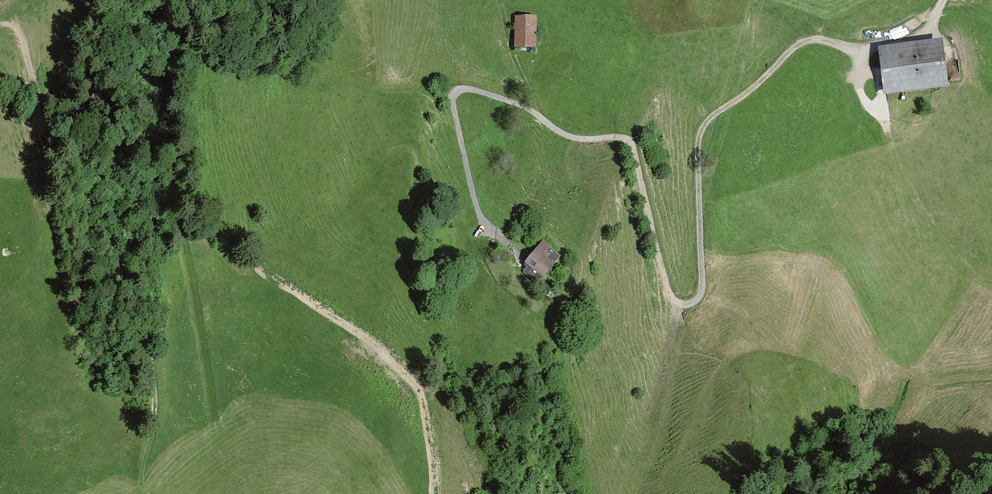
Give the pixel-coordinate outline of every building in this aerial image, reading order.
[(514,47),(532,48),(533,18),(515,17),(514,47)] [(941,81),(937,47),(881,54),(883,67),(872,68),(873,77),(884,75),(885,88),(941,81)] [(535,271),(541,276),(558,256),(541,242),(524,262),(534,270),(533,271),(534,272),(535,271)]
